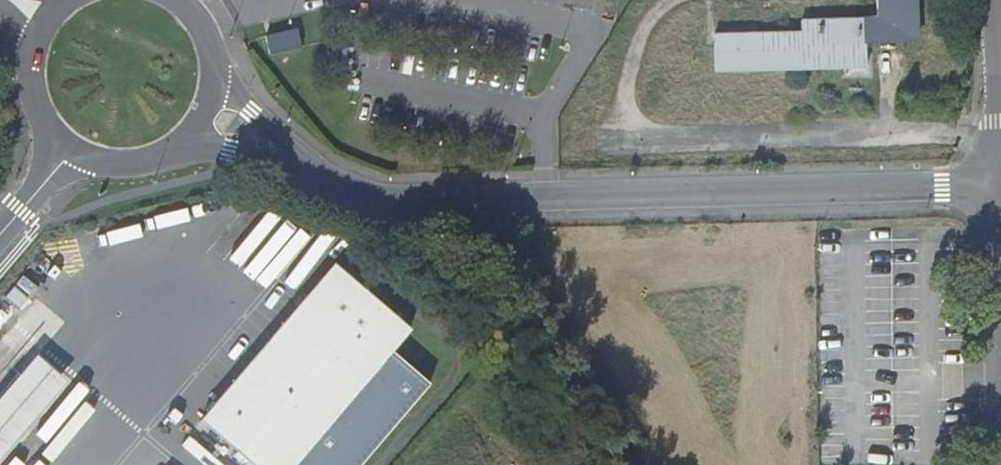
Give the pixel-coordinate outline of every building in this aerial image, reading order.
[(719,75),(873,70),(872,47),(927,45),(926,0),(879,0),(880,19),(807,21),(807,34),(718,37),(719,75)] [(297,30),(266,36),(270,57),(302,49),(297,30)] [(254,248),(273,260),(296,221),(251,194),(217,249),(244,265),(254,248)] [(431,385),(392,351),(412,329),(337,265),(301,306),(301,305),(202,422),(252,464),(360,464),(431,385)] [(27,300),(15,289),(7,298),(19,309),(27,300)] [(0,397),(0,464),(72,378),(38,351),(0,397)]
